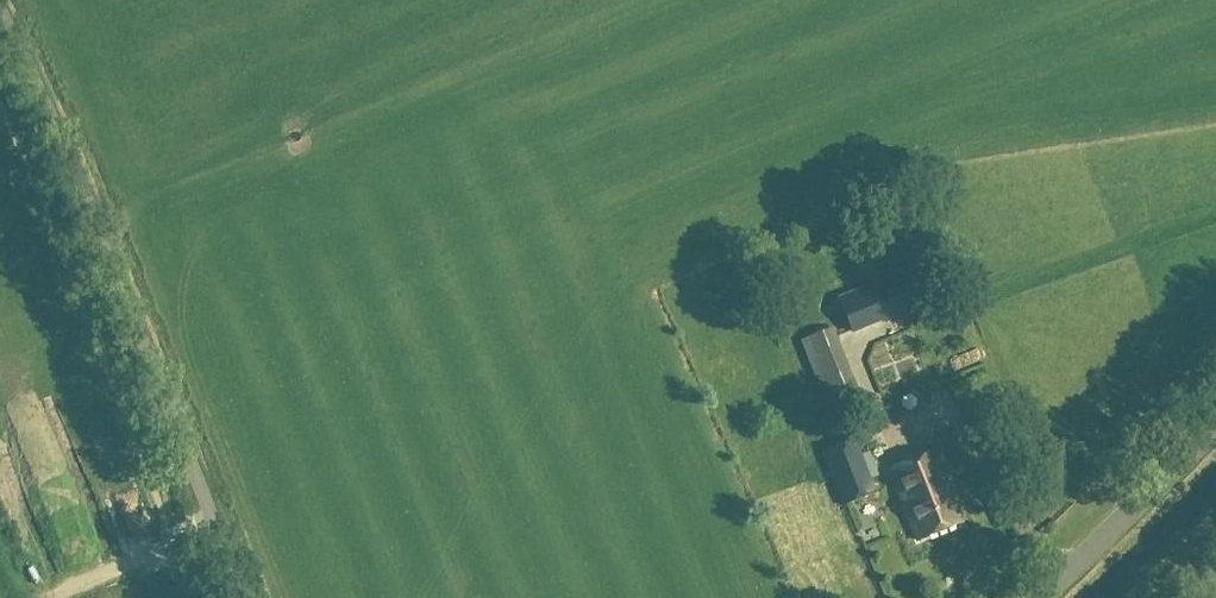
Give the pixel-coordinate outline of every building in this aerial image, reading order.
[(851,332),(865,326),(853,294),(838,300),(851,332)] [(864,465),(854,438),(820,451),(841,505),(875,492),(864,465)] [(947,489),(951,487),(952,487),(937,448),(888,467),(916,539),(960,522),(947,489)]
